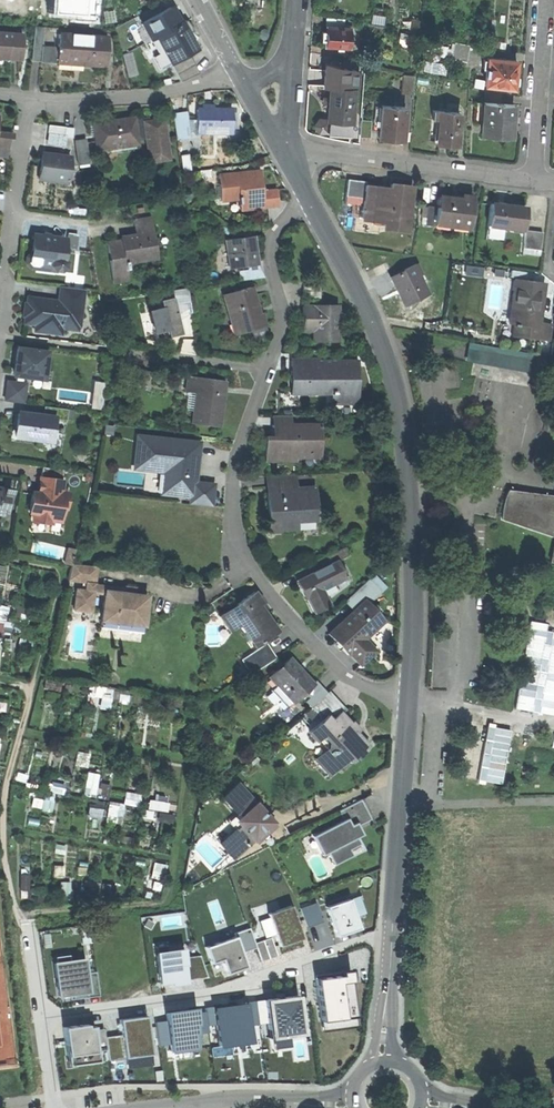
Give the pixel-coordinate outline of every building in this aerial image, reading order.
[(46,19),(92,22),(94,0),(47,0),(46,19)] [(170,8),(169,7),(139,23),(149,40),(156,36),(164,50),(151,57),(159,70),(172,62),(187,54),(195,50),(185,32),(191,29),(184,20),(180,23),(179,21),(177,22),(169,8),(170,8)] [(325,17),(325,26),(343,27),(343,18),(325,17)] [(343,27),(325,26),(325,32),(321,32),(320,40),(324,40),(324,46),(348,47),(349,27),(343,27)] [(22,36),(6,35),(6,33),(0,33),(0,56),(7,57),(7,60),(20,61),(22,36)] [(58,35),(56,64),(57,64),(57,63),(82,65),(82,66),(96,67),(96,66),(103,66),(103,67),(105,67),(106,38),(58,35)] [(43,38),(32,37),(31,61),(41,62),(43,38)] [(453,41),(450,58),(465,61),(469,45),(453,41)] [(187,54),(172,62),(178,73),(193,64),(187,54)] [(517,77),(514,73),(515,60),(486,57),(484,84),(512,86),(516,83),(517,77)] [(353,69),(324,63),(323,85),(329,85),(352,87),(355,87),(356,71),(353,70),(353,69)] [(178,73),(182,81),(197,73),(193,64),(178,73)] [(413,75),(402,74),(400,93),(412,94),(413,75)] [(352,87),(329,85),(328,97),(329,98),(328,104),(327,104),(326,119),(349,121),(350,106),(349,106),(350,98),(351,98),(352,87)] [(512,104),(484,102),(483,121),(481,121),(481,134),(510,136),(511,123),(512,123),(512,116),(511,116),(512,104)] [(381,104),(378,137),(391,138),(391,142),(401,142),(404,106),(381,104)] [(459,112),(431,109),(430,117),(438,118),(435,143),(455,145),(459,112)] [(195,110),(195,133),(231,133),(231,110),(195,110)] [(183,113),(171,115),(175,138),(187,136),(183,113)] [(92,124),(96,151),(136,145),(136,141),(145,139),(148,163),(168,160),(162,120),(148,122),(147,118),(133,120),(133,118),(92,124)] [(369,119),(360,118),(358,135),(368,136),(369,119)] [(64,127),(47,125),(46,133),(63,135),(64,127)] [(8,149),(10,149),(12,135),(0,134),(0,147),(8,149)] [(84,141),(74,143),(77,165),(87,164),(84,141)] [(8,149),(0,147),(0,157),(7,158),(8,149)] [(70,157),(41,153),(38,179),(66,183),(70,157)] [(187,155),(179,156),(181,171),(189,169),(187,155)] [(209,170),(198,172),(199,179),(210,177),(209,170)] [(262,207),(258,172),(236,175),(235,173),(217,175),(220,201),(236,199),(237,206),(240,206),(239,202),(247,201),(248,208),(262,207)] [(362,191),(363,191),(364,182),(346,180),(344,197),(361,199),(362,191)] [(359,213),(359,218),(385,221),(384,228),(406,231),(408,218),(404,217),(408,187),(389,184),(388,194),(381,193),(381,189),(372,188),(371,192),(363,191),(362,191),(361,199),(359,210),(358,210),(358,213),(359,213)] [(471,197),(459,196),(458,200),(436,197),(435,208),(433,220),(468,225),(471,197)] [(486,227),(521,231),(524,208),(489,204),(486,227)] [(433,220),(435,208),(426,207),(424,225),(432,226),(433,220)] [(134,231),(138,230),(151,228),(149,219),(132,222),(134,231)] [(121,242),(106,244),(111,279),(126,277),(126,270),(127,270),(126,263),(155,259),(151,228),(138,230),(139,235),(120,238),(121,242)] [(541,232),(524,230),(521,249),(538,251),(541,232)] [(76,235),(67,234),(65,250),(74,251),(76,235)] [(33,236),(31,255),(27,258),(27,264),(30,267),(36,268),(39,265),(51,266),(54,270),(60,271),(64,268),(65,263),(62,259),(64,240),(48,238),(47,236),(43,235),(41,237),(33,236)] [(229,268),(255,264),(251,237),(225,240),(229,268)] [(403,271),(389,278),(403,307),(426,295),(417,277),(420,275),(414,265),(403,270),(403,271)] [(243,270),(237,271),(239,281),(246,279),(245,272),(243,270)] [(493,276),(468,273),(463,313),(488,317),(493,276)] [(515,290),(512,290),(508,324),(510,324),(510,325),(515,326),(517,325),(532,327),(533,327),(534,321),(536,303),(540,303),(543,283),(517,280),(515,290)] [(58,301),(81,304),(83,289),(60,287),(58,301)] [(172,297),(177,320),(190,313),(186,288),(170,291),(172,297)] [(251,330),(263,327),(259,314),(257,315),(249,288),(223,295),(231,324),(235,323),(238,333),(233,334),(234,335),(251,330)] [(167,338),(181,334),(177,320),(172,297),(159,300),(161,308),(147,312),(152,332),(165,329),(167,338)] [(24,316),(23,323),(44,326),(44,333),(60,334),(61,328),(76,330),(77,325),(78,326),(81,304),(58,301),(27,298),(26,304),(24,304),(22,316),(24,316)] [(301,307),(301,331),(322,332),(322,341),(336,342),(336,307),(301,307)] [(533,327),(532,327),(531,339),(548,341),(551,324),(534,321),(533,327)] [(263,327),(251,330),(253,339),(268,335),(266,326),(263,327)] [(544,353),(468,340),(465,359),(472,360),(470,374),(538,386),(544,353)] [(42,379),(46,351),(17,348),(13,375),(16,376),(15,383),(22,383),(23,376),(42,379)] [(289,360),(290,386),(315,386),(315,394),(330,394),(330,395),(334,395),(334,393),(340,393),(340,404),(357,403),(356,362),(335,362),(336,367),(317,367),(317,360),(289,360)] [(153,372),(140,371),(138,388),(151,389),(153,372)] [(225,382),(186,377),(184,392),(185,393),(185,391),(198,393),(194,424),(219,427),(225,382)] [(25,384),(22,383),(15,383),(6,382),(4,400),(23,402),(25,384)] [(44,406),(42,417),(52,418),(65,420),(66,409),(44,406)] [(42,417),(18,414),(15,436),(49,440),(52,418),(42,417)] [(271,427),(280,427),(290,427),(289,415),(271,416),(271,427)] [(264,437),(264,461),(294,461),(294,453),(319,452),(319,427),(290,427),(280,427),(280,437),(264,437)] [(204,448),(172,443),(170,457),(174,457),(171,482),(189,484),(198,486),(204,448)] [(41,467),(40,478),(61,481),(62,470),(41,467)] [(268,522),(269,531),(283,530),(283,521),(316,519),(314,488),(296,489),(295,475),(268,476),(268,485),(273,485),(273,493),(265,493),(267,522),(268,522)] [(61,481),(40,478),(37,495),(32,494),(29,511),(34,512),(32,521),(49,523),(50,519),(59,520),(61,507),(64,507),(66,494),(59,493),(61,481)] [(169,496),(171,482),(159,480),(157,494),(169,496)] [(189,484),(171,482),(169,496),(169,499),(187,501),(189,484)] [(549,562),(553,563),(553,488),(551,496),(504,490),(500,504),(498,519),(552,538),(549,562)] [(3,515),(5,501),(9,501),(10,490),(0,489),(0,515),(3,515)] [(335,561),(336,561),(348,555),(343,547),(325,557),(329,564),(335,561)] [(307,577),(296,583),(304,598),(305,597),(313,613),(329,605),(323,593),(322,593),(320,585),(332,579),(333,580),(343,575),(336,561),(335,561),(329,564),(306,575),(307,577)] [(71,564),(66,580),(87,582),(94,583),(96,566),(71,564)] [(343,602),(353,612),(365,602),(367,604),(381,592),(368,579),(343,602)] [(94,583),(87,582),(86,590),(93,591),(103,592),(103,591),(132,595),(134,585),(123,584),(122,587),(94,583)] [(93,591),(86,590),(76,589),(73,609),(90,612),(93,591)] [(103,592),(99,627),(114,629),(115,622),(127,623),(126,630),(141,632),(145,596),(132,595),(103,591),(103,592)] [(261,604),(253,592),(248,596),(247,596),(235,604),(236,605),(219,618),(229,632),(244,622),(244,623),(249,620),(257,632),(256,632),(263,642),(277,632),(258,606),(261,604)] [(345,617),(327,635),(346,655),(348,653),(359,665),(374,651),(363,639),(383,621),(367,604),(365,602),(353,612),(346,619),(345,617)] [(528,629),(515,708),(553,714),(553,633),(528,629)] [(265,644),(250,654),(253,659),(259,668),(275,658),(265,644)] [(253,659),(250,654),(240,660),(244,665),(253,659)] [(259,668),(253,659),(244,665),(250,675),(259,668)] [(303,692),(312,683),(289,659),(268,678),(275,686),(270,691),(285,708),(303,692)] [(309,708),(326,692),(316,680),(312,683),(303,692),(309,698),(304,702),(309,708)] [(338,713),(339,713),(342,710),(326,692),(309,708),(321,720),(326,715),(331,720),(338,713)] [(328,776),(339,766),(340,767),(345,763),(343,762),(346,760),(349,763),(356,756),(358,758),(366,750),(365,748),(368,746),(355,732),(353,735),(346,728),(350,725),(339,713),(338,713),(331,720),(326,715),(321,720),(308,732),(316,741),(321,737),(323,739),(328,735),(337,744),(316,763),(328,776)] [(501,782),(510,731),(486,727),(477,778),(501,782)] [(219,844),(232,858),(252,839),(256,843),(274,826),(237,784),(222,798),(240,817),(236,821),(240,825),(219,844)] [(208,790),(211,798),(217,792),(212,787),(208,790)] [(360,799),(337,811),(342,820),(346,818),(349,825),(354,822),(357,826),(370,819),(360,799)] [(353,855),(349,848),(360,843),(357,836),(361,834),(357,826),(354,822),(349,825),(346,818),(342,820),(310,836),(320,855),(326,852),(333,865),(353,855)] [(348,899),(325,907),(335,936),(358,928),(348,899)] [(289,905),(266,913),(278,946),(301,938),(289,905)] [(248,928),(233,933),(234,937),(234,936),(240,953),(255,947),(254,943),(248,928)] [(234,937),(204,947),(210,964),(220,960),(225,974),(245,966),(240,953),(234,936),(234,937)] [(254,943),(255,947),(260,961),(276,956),(269,937),(254,943)] [(182,949),(155,953),(159,983),(179,980),(179,978),(184,977),(182,965),(184,964),(183,958),(182,949)] [(207,977),(200,956),(183,958),(184,964),(182,965),(184,977),(184,980),(207,977)] [(83,960),(53,963),(57,996),(86,992),(87,992),(85,973),(83,960)] [(316,974),(322,1026),(359,1022),(353,970),(316,974)] [(87,992),(86,992),(87,997),(98,996),(95,972),(85,973),(87,992)] [(264,1000),(269,1037),(301,1033),(296,996),(264,1000)] [(212,1008),(217,1045),(250,1040),(247,1025),(250,1024),(247,1003),(212,1008)] [(196,1048),(194,1035),(198,1034),(195,1008),(165,1012),(171,1052),(196,1048)] [(120,1035),(123,1058),(151,1054),(146,1016),(118,1020),(120,1035)] [(94,1030),(93,1026),(87,1027),(86,1024),(62,1027),(67,1066),(98,1062),(96,1051),(94,1030)] [(94,1030),(96,1051),(106,1050),(104,1037),(103,1029),(94,1030)] [(107,1060),(123,1058),(120,1035),(104,1037),(106,1050),(107,1060)]
